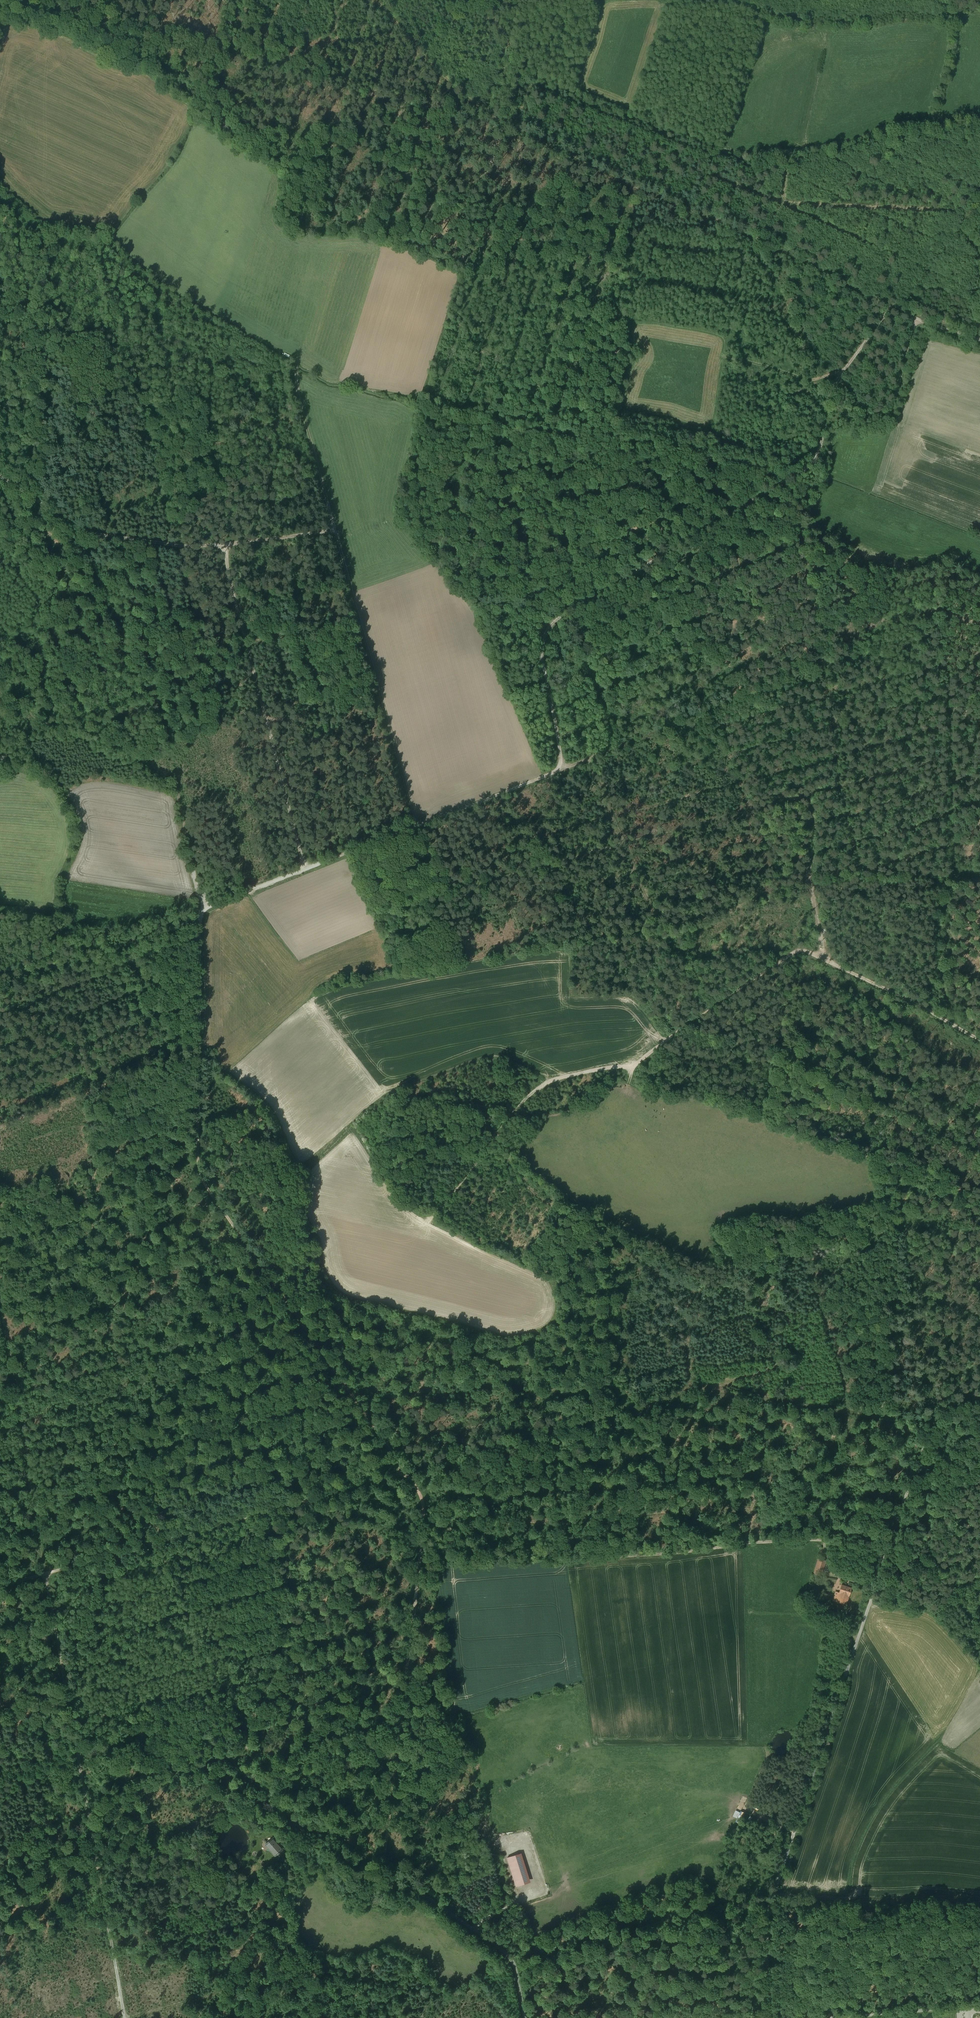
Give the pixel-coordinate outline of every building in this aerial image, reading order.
[(818,1558),(814,1574),(821,1576),(826,1561),(818,1558)] [(836,1591),(833,1601),(847,1605),(852,1588),(842,1585),(839,1592),(836,1591)] [(839,1614),(829,1611),(826,1618),(832,1620),(832,1622),(836,1623),(839,1614)] [(274,1837),(265,1845),(275,1856),(284,1849),(274,1837)] [(521,1853),(508,1857),(517,1886),(531,1882),(521,1853)]
